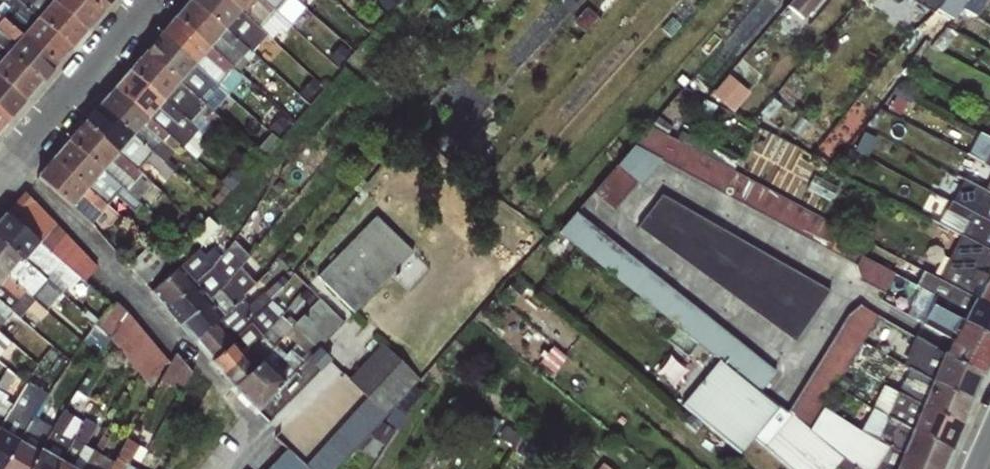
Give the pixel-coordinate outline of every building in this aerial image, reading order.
[(36,17),(16,0),(0,0),(0,1),(9,9),(1,18),(20,35),(56,65),(71,47),(36,17)] [(87,30),(51,0),(16,0),(36,17),(71,47),(87,30)] [(88,0),(51,0),(87,30),(102,12),(88,0)] [(112,0),(88,0),(102,12),(112,0)] [(208,48),(237,73),(252,54),(223,29),(189,0),(174,17),(208,48)] [(238,11),(225,0),(189,0),(223,29),(252,54),(268,67),(281,48),(271,39),(238,11)] [(290,25),(261,0),(225,0),(238,11),(271,39),(279,29),(284,33),(290,25)] [(296,0),(261,0),(290,25),(305,8),(299,2),(296,0)] [(933,11),(940,0),(913,0),(933,11)] [(933,11),(949,19),(961,8),(975,15),(984,0),(940,0),(933,11)] [(208,48),(174,17),(159,35),(194,65),(227,95),(242,78),(237,73),(208,48)] [(56,65),(20,35),(1,18),(0,20),(0,49),(5,53),(41,83),(56,65)] [(177,82),(212,112),(227,95),(194,65),(159,35),(143,53),(177,82)] [(41,83),(5,53),(0,49),(0,79),(25,101),(41,83)] [(212,112),(177,82),(143,53),(128,71),(163,100),(193,127),(204,136),(221,120),(212,112)] [(147,117),(179,145),(193,127),(163,100),(128,71),(113,88),(147,117)] [(733,72),(716,92),(738,110),(755,90),(733,72)] [(0,79),(0,110),(10,119),(25,101),(0,79)] [(147,117),(113,88),(98,106),(131,135),(151,152),(163,163),(179,145),(147,117)] [(131,135),(98,106),(82,124),(116,153),(137,169),(151,152),(131,135)] [(10,119),(0,110),(0,130),(10,119)] [(151,184),(137,169),(116,153),(82,124),(67,142),(101,170),(120,187),(136,200),(151,184)] [(649,126),(593,192),(611,209),(660,161),(855,265),(860,280),(883,293),(893,274),(861,256),(867,244),(733,169),(736,160),(680,130),(675,139),(649,126)] [(983,131),(973,151),(989,160),(989,135),(983,131)] [(101,170),(67,142),(52,159),(86,188),(106,205),(120,187),(101,170)] [(90,224),(106,205),(86,188),(52,159),(36,176),(48,186),(70,206),(90,224)] [(946,220),(970,233),(947,277),(929,268),(921,282),(949,296),(956,282),(967,288),(989,244),(989,231),(972,221),(979,209),(989,215),(989,189),(968,178),(946,220)] [(5,213),(77,280),(81,283),(96,267),(24,191),(5,213)] [(637,227),(795,341),(829,290),(660,195),(637,227)] [(379,212),(321,275),(359,311),(418,248),(379,212)] [(5,213),(0,219),(0,240),(39,273),(56,289),(61,285),(69,289),(77,280),(5,213)] [(575,213),(558,231),(719,360),(761,390),(774,371),(575,213)] [(165,309),(217,258),(212,251),(215,247),(212,243),(218,234),(204,221),(187,240),(195,250),(150,291),(165,309)] [(0,240),(0,270),(25,291),(39,273),(0,240)] [(217,258),(165,309),(178,324),(230,279),(238,269),(255,283),(266,269),(233,241),(217,258)] [(0,270),(0,305),(10,314),(18,319),(26,312),(38,321),(46,312),(25,291),(0,270)] [(243,299),(192,341),(210,361),(269,299),(286,280),(281,276),(263,292),(263,291),(247,304),(243,299)] [(230,279),(178,324),(192,341),(243,299),(244,296),(230,279)] [(294,322),(233,387),(268,421),(328,361),(320,347),(343,323),(318,298),(294,322)] [(269,299),(210,361),(228,382),(233,387),(294,322),(269,299)] [(101,350),(114,338),(152,380),(176,359),(121,300),(86,333),(101,350)] [(879,316),(859,304),(846,315),(786,411),(808,429),(879,316)] [(0,305),(0,326),(10,314),(0,305)] [(2,350),(9,341),(0,333),(0,349),(2,350)] [(424,373),(385,339),(352,376),(371,393),(309,463),(316,468),(337,468),(424,373)] [(0,423),(0,468),(2,468),(41,400),(35,397),(50,368),(40,361),(25,381),(0,423)] [(25,381),(6,368),(0,377),(0,423),(25,381)] [(881,435),(902,389),(887,383),(866,428),(881,435)] [(2,468),(28,468),(52,424),(44,420),(50,406),(41,400),(2,468)] [(28,468),(54,468),(81,422),(63,410),(52,424),(28,468)] [(54,468),(81,468),(93,448),(85,443),(96,427),(83,418),(81,422),(54,468)] [(81,468),(107,468),(112,460),(100,453),(109,439),(102,434),(93,448),(81,468)] [(107,468),(136,468),(128,463),(138,445),(124,438),(112,460),(107,468)] [(313,468),(290,446),(269,468),(312,468),(313,468)]
